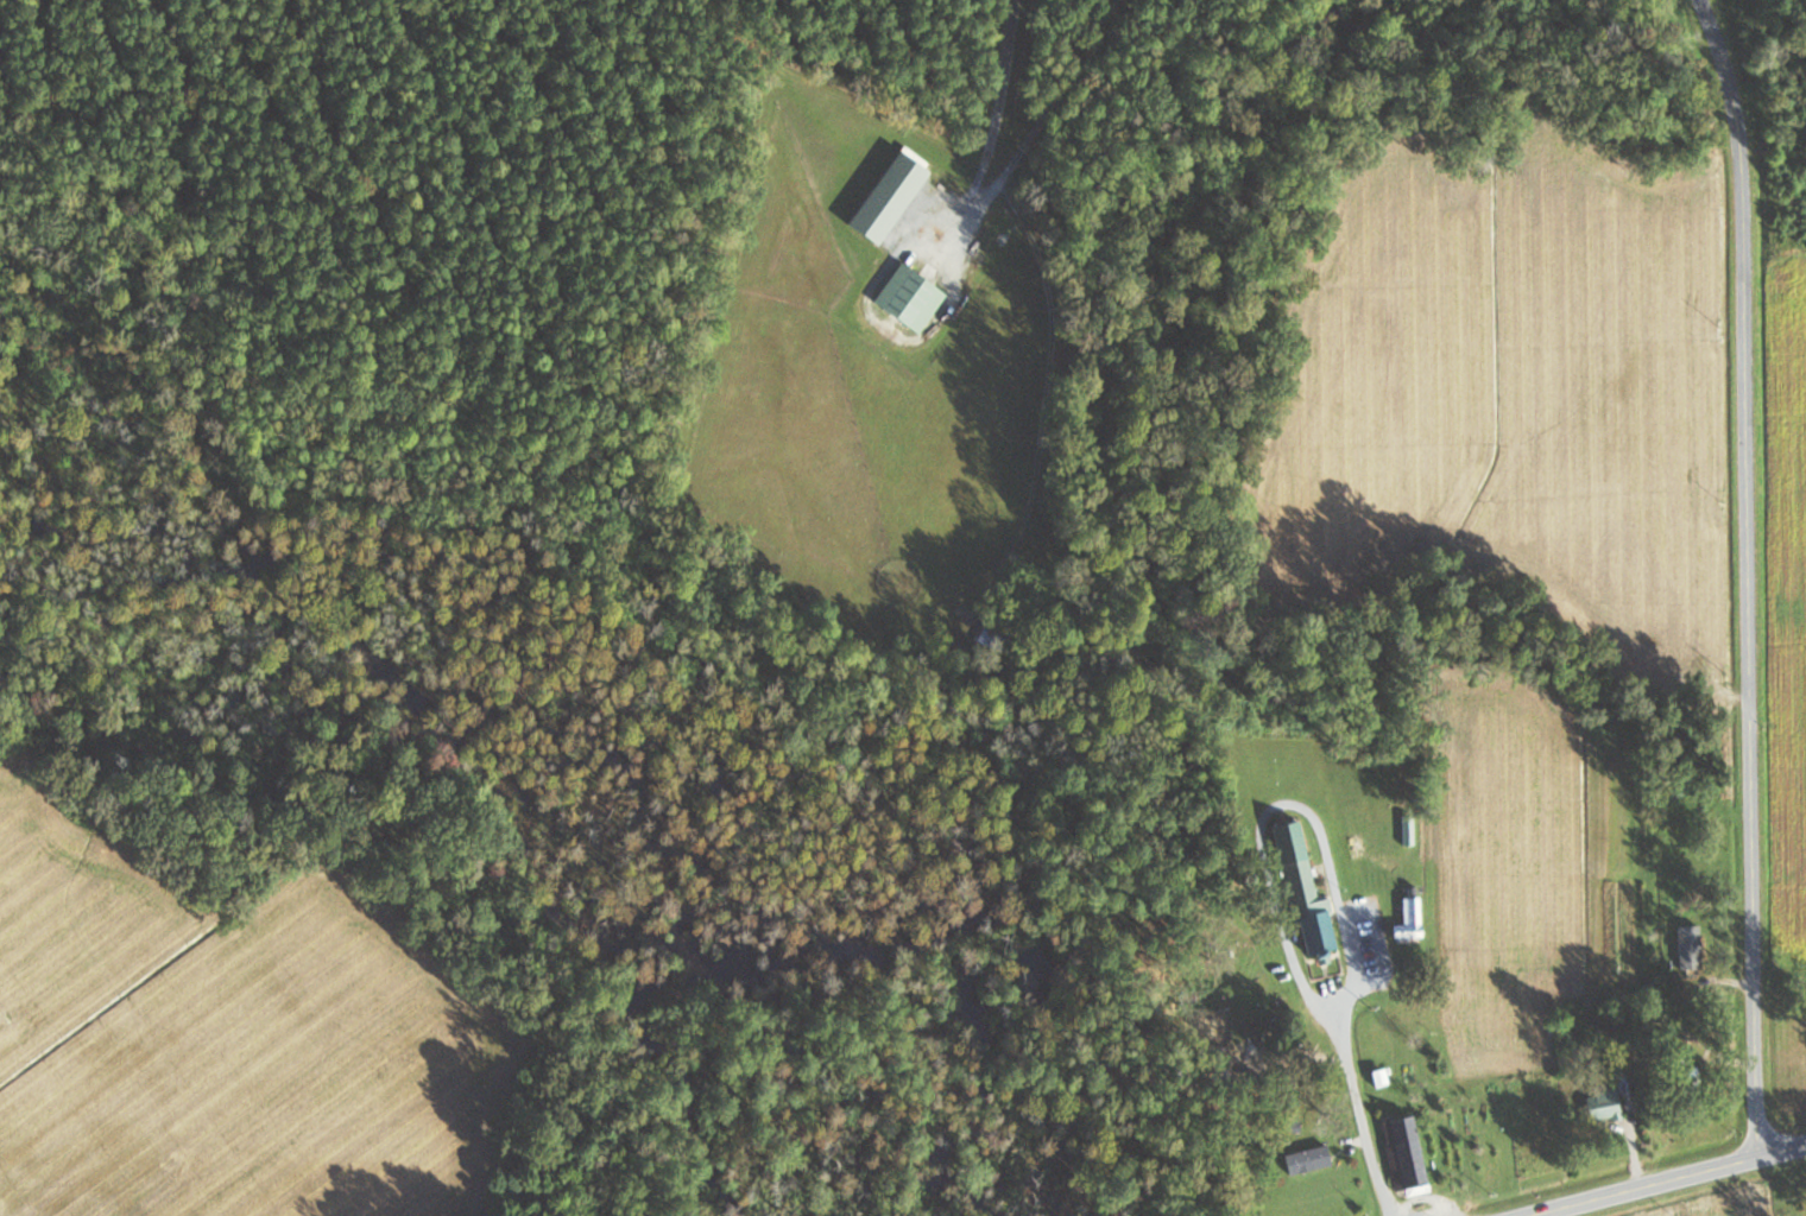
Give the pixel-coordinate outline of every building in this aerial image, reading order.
[(870,307),(919,333),(942,289),(893,263),(870,307)] [(1302,954),(1328,947),(1296,819),(1269,825),(1302,954)] [(1400,924),(1390,924),(1390,938),(1420,938),(1419,896),(1400,896),(1400,924)] [(1676,969),(1697,969),(1697,924),(1676,924),(1676,969)] [(1587,1082),(1590,1116),(1616,1114),(1614,1080),(1587,1082)] [(1381,1119),(1392,1191),(1402,1189),(1403,1192),(1424,1189),(1412,1115),(1381,1119)] [(1329,1165),(1324,1144),(1281,1154),(1286,1174),(1329,1165)]
